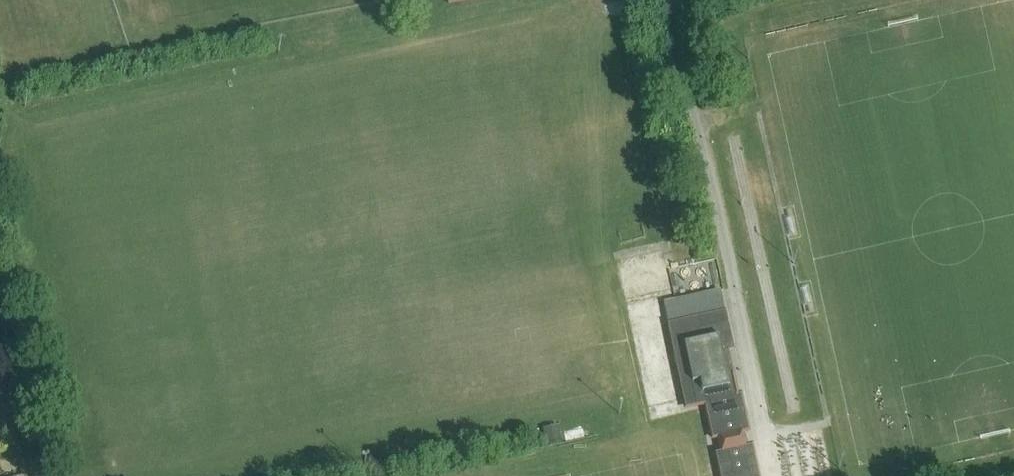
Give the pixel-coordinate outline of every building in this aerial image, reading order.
[(732,349),(724,312),(668,324),(686,407),(705,402),(732,396),(722,351),(732,349)] [(732,396),(705,402),(712,438),(718,437),(721,452),(716,453),(721,475),(758,475),(752,446),(746,447),(743,432),(748,431),(740,395),(732,396)] [(558,427),(542,430),(546,447),(562,443),(558,427)]
